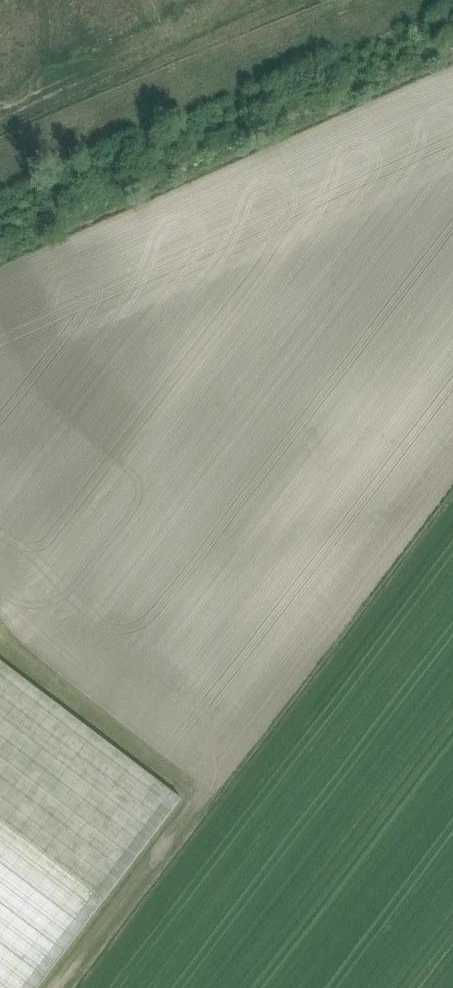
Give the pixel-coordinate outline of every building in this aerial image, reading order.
[(183,794),(0,655),(0,987),(36,987),(183,794)]
